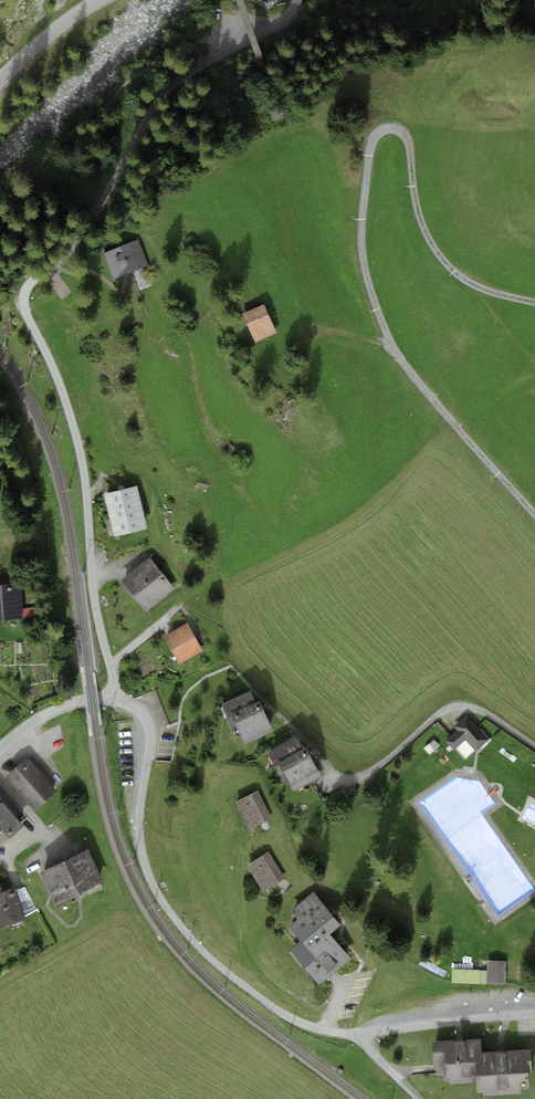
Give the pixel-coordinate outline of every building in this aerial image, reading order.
[(137,240),(103,253),(114,280),(148,266),(137,240)] [(277,332),(264,304),(243,313),(256,342),(277,332)] [(137,486),(104,494),(114,537),(147,529),(137,486)] [(150,558),(121,581),(146,612),(174,590),(150,558)] [(0,585),(0,619),(23,618),(23,617),(22,607),(21,584),(0,585)] [(34,606),(22,607),(23,617),(35,616),(34,606)] [(189,623),(164,636),(180,663),(204,650),(189,623)] [(231,714),(256,702),(250,691),(221,704),(227,716),(231,714)] [(256,702),(231,714),(245,744),(274,731),(259,701),(256,702)] [(458,730),(452,737),(447,741),(455,749),(466,739),(477,751),(490,739),(467,715),(455,726),(458,730)] [(278,761),(302,748),(296,737),(268,753),(273,763),(278,761)] [(434,740),(425,748),(430,754),(440,746),(434,740)] [(302,748),(278,761),(294,790),(322,775),(306,746),(302,748)] [(28,758),(6,777),(35,810),(57,791),(28,758)] [(257,790),(234,802),(249,830),(272,818),(257,790)] [(25,825),(0,798),(0,847),(25,825)] [(103,881),(88,849),(40,872),(56,905),(103,881)] [(269,852),(248,865),(265,892),(286,878),(269,852)] [(25,886),(16,890),(25,915),(36,909),(25,886)] [(26,920),(25,915),(16,890),(15,887),(2,892),(0,893),(0,929),(26,920)] [(342,925),(313,891),(290,910),(298,919),(289,927),(302,942),(292,949),(320,983),(350,958),(331,935),(342,925)] [(506,961),(487,961),(487,970),(480,970),(480,983),(506,984),(506,961)] [(452,969),(452,982),(480,983),(480,970),(452,969)] [(455,1040),(432,1042),(434,1070),(436,1069),(436,1075),(445,1075),(445,1082),(449,1081),(450,1084),(476,1083),(477,1092),(485,1091),(485,1096),(520,1093),(520,1089),(529,1088),(528,1071),(532,1071),(530,1049),(506,1051),(506,1052),(501,1053),(496,1053),(496,1051),(482,1052),(481,1039),(465,1040),(465,1041),(460,1042),(455,1042),(455,1040)]
